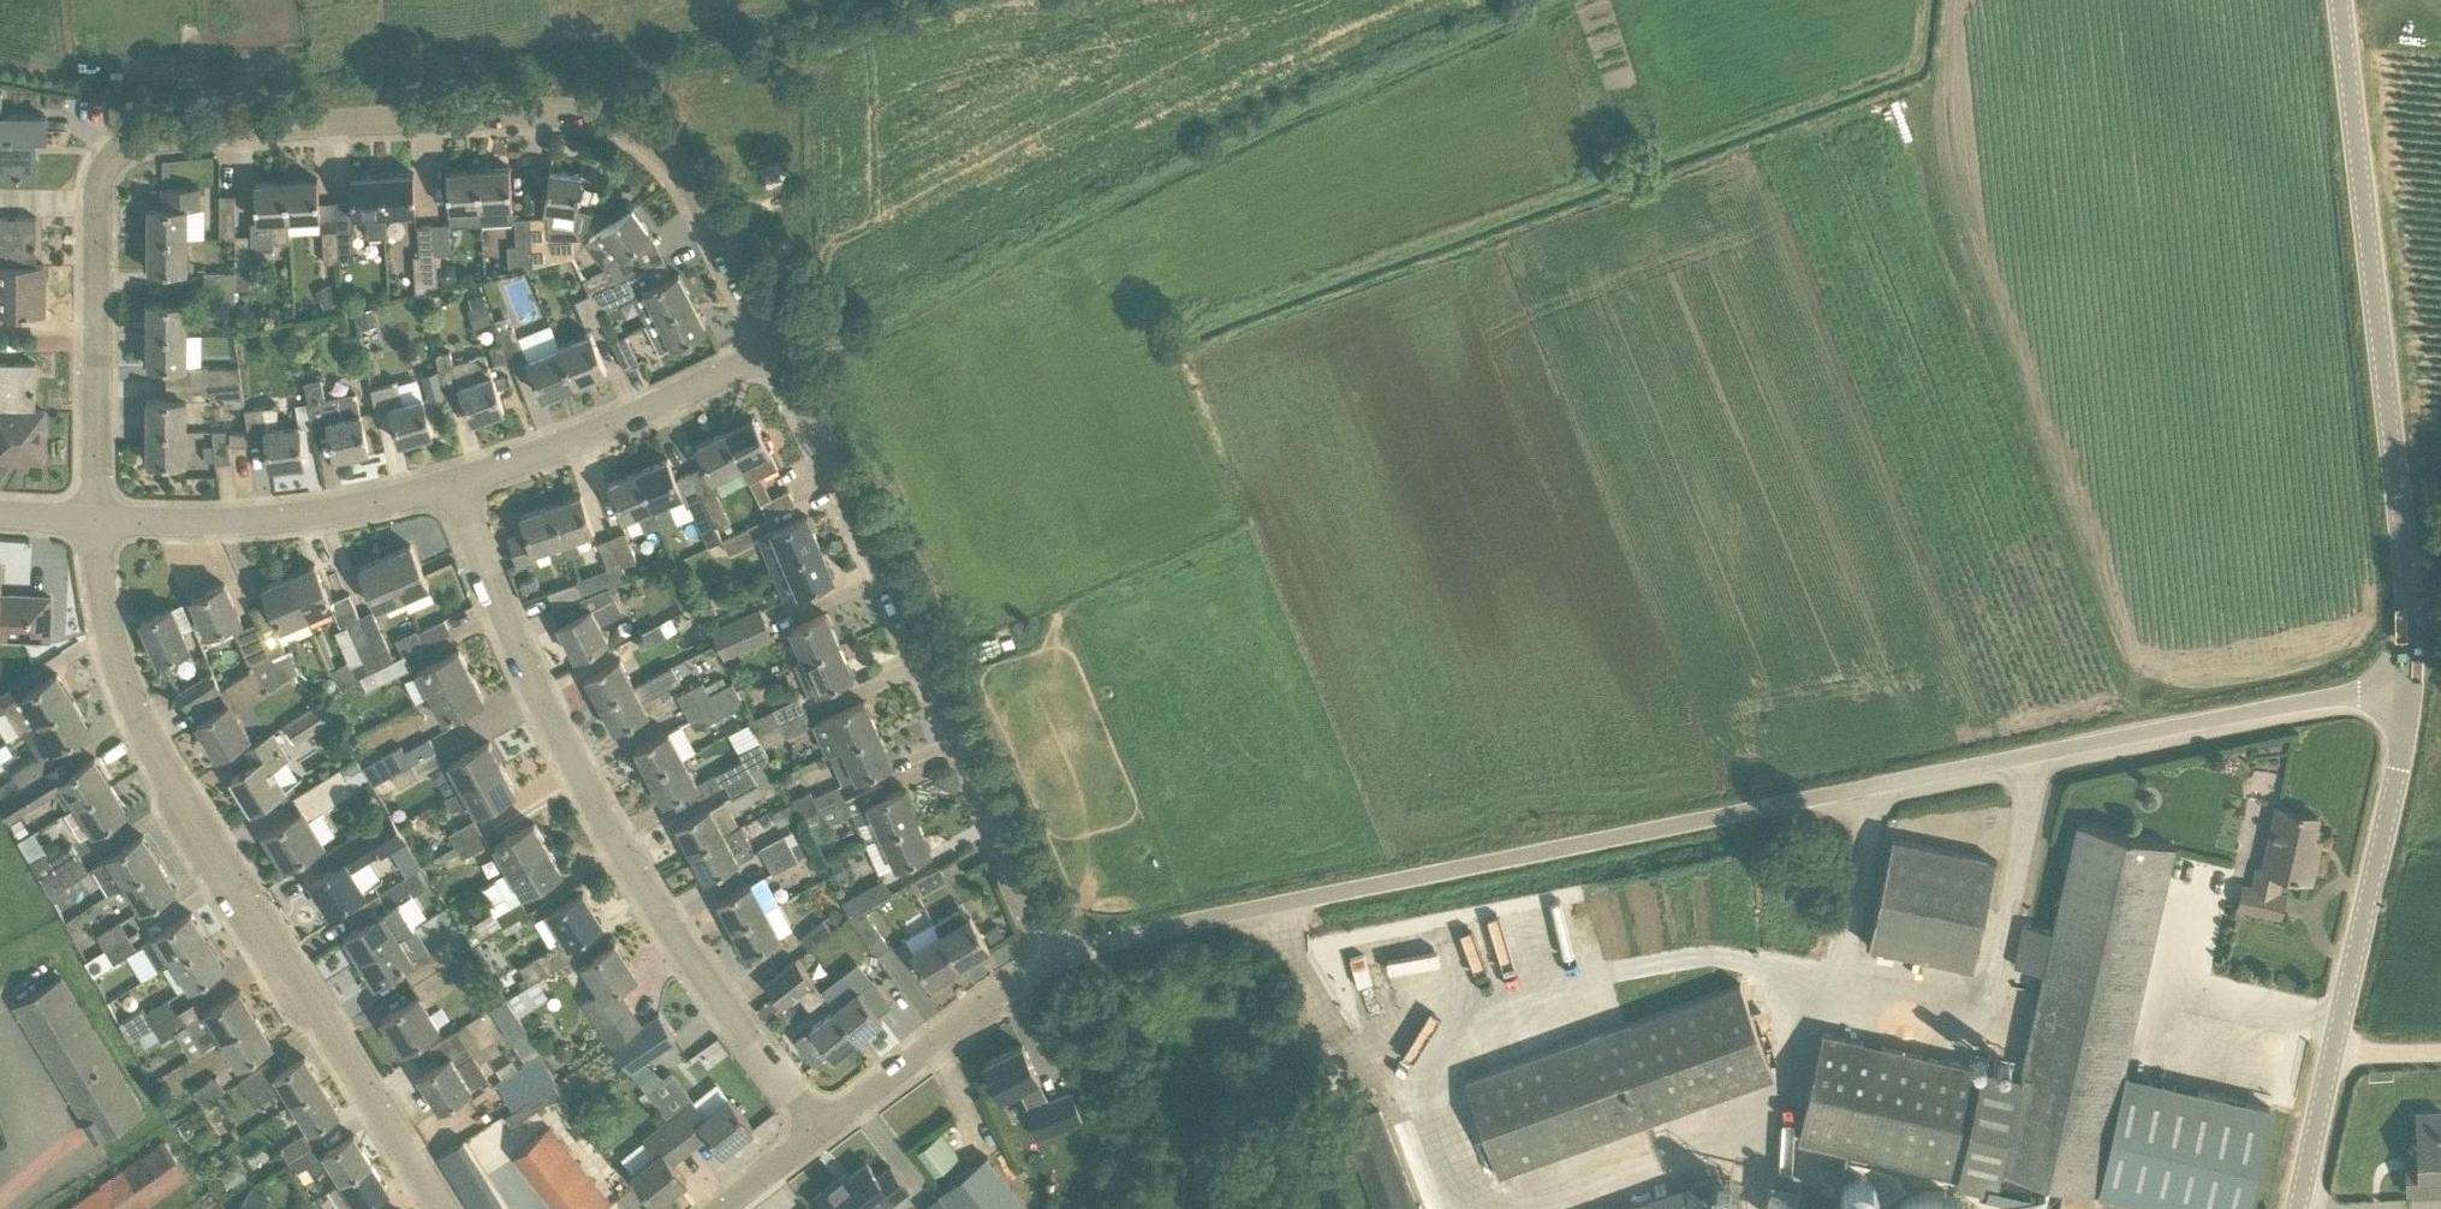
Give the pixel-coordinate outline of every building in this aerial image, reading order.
[(0,115),(0,176),(23,177),(23,176),(36,176),(36,138),(47,138),(47,116),(0,115)] [(480,165),(479,165),(479,168),(448,169),(451,225),(483,223),(480,167),(480,165)] [(513,204),(511,166),(480,167),(483,223),(514,221),(513,204)] [(583,172),(553,168),(553,166),(552,166),(546,207),(578,212),(583,172)] [(383,171),(382,171),(383,173),(352,175),(354,215),(368,214),(369,236),(388,234),(386,213),(383,171)] [(415,171),(384,173),(384,171),(383,171),(386,213),(417,211),(415,171)] [(287,177),(286,177),(287,179),(256,181),(258,221),(272,220),(274,241),(291,240),(290,219),(287,177)] [(319,177),(288,179),(288,177),(287,177),(290,219),(321,217),(319,177)] [(150,236),(189,237),(189,208),(201,208),(202,187),(163,187),(164,206),(150,206),(150,236)] [(236,233),(237,233),(236,193),(221,193),(220,237),(236,237),(236,233)] [(590,292),(630,273),(651,264),(637,243),(653,232),(635,208),(636,206),(635,205),(602,228),(603,229),(588,240),(609,269),(584,279),(590,292)] [(531,216),(534,265),(573,256),(582,235),(551,236),(549,215),(531,216)] [(36,264),(37,218),(38,218),(38,216),(0,216),(0,264),(36,264)] [(534,265),(531,216),(515,218),(517,245),(508,246),(510,270),(534,265)] [(420,254),(414,254),(416,292),(438,286),(437,253),(436,253),(435,223),(418,224),(420,254)] [(435,223),(436,253),(437,253),(451,252),(449,223),(435,223)] [(338,229),(340,259),(355,259),(354,228),(338,229)] [(325,260),(340,259),(338,229),(323,230),(325,260)] [(252,233),(237,233),(236,233),(236,237),(235,271),(236,271),(236,284),(250,284),(252,233)] [(189,237),(150,236),(150,269),(189,269),(189,237)] [(439,275),(443,281),(451,283),(458,279),(460,272),(455,265),(448,263),(441,267),(439,275)] [(24,313),(24,314),(30,314),(30,313),(46,313),(46,311),(45,311),(45,266),(46,266),(46,264),(36,264),(0,264),(0,313),(24,313)] [(236,285),(236,284),(236,271),(235,271),(205,270),(205,285),(236,285)] [(660,317),(659,315),(693,298),(680,272),(634,295),(648,323),(660,317)] [(639,291),(630,273),(590,292),(590,293),(599,311),(639,291)] [(325,307),(340,300),(331,282),(317,289),(325,307)] [(205,301),(236,301),(236,285),(205,285),(205,301)] [(603,321),(599,311),(590,293),(576,300),(588,328),(603,321)] [(694,300),(696,299),(696,298),(694,299),(693,298),(659,315),(660,317),(648,323),(646,324),(660,351),(673,345),(674,346),(709,328),(694,300)] [(187,302),(149,302),(149,333),(187,333),(187,302)] [(475,327),(493,321),(486,302),(469,308),(475,327)] [(372,310),(361,312),(364,330),(375,328),(372,310)] [(513,325),(499,331),(503,343),(509,359),(509,360),(525,354),(513,325)] [(589,328),(558,341),(575,384),(608,371),(589,328)] [(149,333),(149,364),(187,365),(187,333),(149,333)] [(627,334),(613,341),(625,369),(640,362),(627,334)] [(359,336),(343,340),(346,352),(362,349),(359,336)] [(558,341),(527,355),(545,396),(575,384),(558,341)] [(497,363),(509,359),(503,343),(491,347),(497,363)] [(494,378),(486,353),(454,364),(450,351),(436,355),(449,404),(450,404),(448,398),(464,392),(473,420),(505,410),(498,388),(494,378)] [(36,410),(36,364),(37,364),(37,362),(0,362),(0,409),(36,410)] [(242,381),(240,366),(210,366),(209,364),(193,365),(193,381),(242,381)] [(445,392),(443,383),(439,370),(423,374),(430,399),(446,394),(445,392)] [(506,374),(494,378),(498,388),(510,384),(506,374)] [(362,413),(357,391),(326,398),(322,377),(305,380),(309,401),(309,402),(314,425),(315,431),(330,428),(336,457),(369,450),(362,413)] [(242,381),(193,381),(193,398),(211,398),(211,396),(224,396),(225,406),(245,406),(242,381)] [(423,396),(403,402),(397,381),(372,388),(374,395),(376,404),(379,418),(393,413),(401,442),(434,433),(423,396)] [(149,429),(188,429),(188,398),(149,398),(149,429)] [(297,402),(299,425),(280,427),(277,405),(247,409),(250,437),(268,436),(271,466),(304,462),(301,427),(314,425),(309,402),(309,401),(297,402)] [(45,411),(45,410),(36,410),(0,409),(0,458),(45,458),(45,457),(44,457),(44,411),(45,411)] [(754,416),(726,430),(743,465),(751,481),(758,478),(779,467),(754,416)] [(229,427),(213,429),(215,444),(216,458),(216,462),(232,460),(231,442),(229,427)] [(188,429),(149,429),(148,461),(188,461),(188,429)] [(249,430),(232,430),(231,442),(248,443),(249,430)] [(743,465),(726,430),(698,444),(707,463),(691,471),(717,523),(718,524),(730,518),(718,492),(721,490),(716,479),(743,465)] [(206,459),(216,458),(215,444),(204,445),(206,459)] [(691,471),(677,477),(668,457),(639,470),(661,523),(663,528),(678,522),(670,501),(683,495),(687,505),(690,503),(709,544),(723,538),(723,537),(717,524),(718,524),(717,523),(691,471)] [(661,523),(639,470),(610,482),(626,519),(639,513),(646,530),(661,523)] [(797,503),(790,489),(761,504),(768,518),(797,503)] [(582,493),(553,504),(570,554),(582,550),(577,537),(595,531),(582,493)] [(570,554),(553,504),(522,514),(528,531),(510,537),(519,563),(537,557),(539,564),(570,554)] [(771,567),(821,545),(808,515),(773,530),(758,537),(771,567)] [(723,539),(728,547),(730,553),(756,540),(749,526),(723,539)] [(627,531),(613,536),(624,565),(638,560),(627,531)] [(609,570),(624,565),(613,536),(599,541),(609,570)] [(387,555),(405,596),(430,585),(412,544),(387,555)] [(821,545),(771,567),(785,598),(834,577),(821,545)] [(387,555),(361,566),(379,608),(405,596),(387,555)] [(347,621),(349,625),(364,660),(369,671),(382,665),(360,615),(350,592),(332,600),(316,563),(291,574),(309,617),(333,606),(340,624),(347,621)] [(265,585),(271,600),(285,628),(280,630),(277,622),(263,627),(275,655),(294,673),(302,669),(290,640),(314,629),(309,617),(291,574),(265,585)] [(585,597),(585,595),(579,580),(549,591),(554,606),(555,608),(585,597)] [(263,627),(260,619),(245,625),(226,583),(193,597),(208,632),(232,622),(252,670),(275,655),(263,627)] [(623,611),(611,587),(610,585),(585,595),(585,597),(555,608),(554,606),(551,607),(551,608),(560,624),(559,624),(576,656),(609,638),(601,623),(623,611)] [(50,639),(52,596),(0,593),(0,636),(50,639)] [(712,596),(701,600),(706,613),(718,608),(712,596)] [(183,627),(194,623),(185,601),(142,620),(160,660),(191,646),(183,627)] [(761,608),(713,629),(719,643),(767,622),(761,608)] [(382,665),(395,658),(373,609),(360,615),(382,665)] [(806,659),(841,644),(827,613),(792,628),(806,659)] [(452,631),(446,618),(420,631),(426,643),(452,631)] [(661,621),(635,635),(642,648),(668,634),(661,621)] [(719,643),(725,656),(772,635),(767,622),(719,643)] [(841,644),(806,659),(796,664),(809,694),(854,674),(841,644)] [(473,673),(460,648),(419,669),(432,694),(473,673)] [(395,658),(382,665),(369,671),(360,675),(367,689),(412,666),(405,653),(395,658)] [(252,670),(223,688),(221,690),(229,703),(199,722),(219,755),(252,735),(236,710),(271,688),(294,673),(275,655),(252,670)] [(619,658),(587,675),(601,702),(634,686),(633,685),(619,658)] [(349,660),(332,668),(341,686),(358,678),(349,660)] [(660,691),(680,680),(672,664),(633,685),(634,686),(601,702),(616,730),(648,713),(647,711),(666,702),(660,691)] [(220,689),(221,690),(223,688),(214,668),(179,691),(190,708),(220,689)] [(25,695),(5,708),(6,708),(21,731),(24,730),(25,731),(40,722),(75,699),(58,673),(24,694),(25,695)] [(473,673),(432,694),(444,719),(485,698),(473,673)] [(337,687),(338,682),(336,677),(331,675),(326,677),(324,683),(327,688),(332,689),(337,687)] [(704,680),(678,694),(685,707),(711,693),(704,680)] [(685,707),(697,729),(746,702),(734,681),(711,693),(685,707)] [(800,696),(774,707),(781,722),(806,711),(800,696)] [(75,699),(40,722),(56,748),(91,726),(75,699)] [(846,746),(880,731),(866,700),(815,722),(828,753),(830,752),(845,745),(846,746)] [(332,719),(320,701),(285,725),(297,743),(332,719)] [(787,735),(812,724),(806,711),(781,722),(787,735)] [(651,775),(684,757),(669,729),(636,748),(651,775)] [(893,762),(880,731),(846,746),(845,745),(830,752),(844,783),(859,776),(860,776),(893,762)] [(287,759),(288,758),(274,735),(248,750),(256,763),(233,778),(253,809),(300,779),(287,759)] [(373,784),(392,773),(436,748),(430,736),(405,750),(402,744),(363,765),(370,777),(373,784)] [(772,759),(762,739),(740,750),(743,758),(719,771),(726,783),(772,759)] [(504,765),(490,740),(450,763),(463,786),(464,788),(504,765)] [(399,785),(443,760),(436,748),(392,773),(399,785)] [(46,772),(53,783),(57,791),(56,791),(68,810),(78,805),(112,783),(96,757),(79,767),(71,756),(46,772)] [(341,767),(354,787),(366,780),(370,777),(363,765),(358,756),(341,767)] [(37,757),(14,771),(16,775),(0,785),(0,801),(46,772),(45,771),(38,759),(37,757)] [(684,757),(651,775),(665,802),(699,784),(684,757)] [(726,783),(733,796),(757,782),(758,784),(779,773),(772,759),(726,783)] [(464,788),(463,786),(445,796),(452,808),(459,804),(461,807),(472,802),(477,812),(517,789),(504,765),(464,788)] [(341,767),(298,793),(313,817),(356,790),(354,787),(341,767)] [(46,772),(0,801),(1,802),(11,818),(35,804),(30,797),(53,783),(46,772)] [(845,798),(802,817),(809,831),(854,811),(867,841),(918,818),(905,788),(889,795),(883,781),(845,798)] [(129,810),(112,783),(78,805),(68,810),(65,813),(82,837),(94,829),(95,831),(129,810)] [(839,784),(813,795),(811,790),(794,798),(802,817),(845,798),(839,784)] [(796,818),(789,804),(773,812),(780,826),(796,818)] [(725,833),(710,806),(677,824),(692,851),(725,833)] [(2318,851),(2311,850),(2318,815),(2278,806),(2265,867),(2257,866),(2252,884),(2243,882),(2238,905),(2282,915),(2286,894),(2279,892),(2283,874),(2311,880),(2318,851)] [(288,865),(324,843),(323,841),(310,820),(303,809),(267,832),(288,865)] [(323,812),(310,820),(323,841),(336,833),(323,812)] [(406,836),(391,812),(332,849),(341,863),(312,880),(332,912),(366,890),(365,889),(382,879),(369,859),(406,836)] [(19,836),(29,829),(21,817),(11,823),(19,836)] [(475,817),(449,832),(456,844),(482,830),(475,817)] [(867,841),(880,872),(897,865),(932,849),(918,818),(867,841)] [(549,846),(535,822),(497,844),(511,869),(549,846)] [(2080,822),(2023,1076),(1985,1067),(1960,1175),(1959,1180),(1998,1189),(2002,1169),(2178,1208),(2248,1208),(2272,1105),(2122,1071),(2174,844),(2080,822)] [(725,833),(692,851),(707,878),(740,860),(739,859),(755,851),(741,824),(725,833)] [(802,825),(786,834),(760,847),(767,860),(809,837),(802,825)] [(834,854),(821,826),(813,830),(827,857),(834,854)] [(44,882),(82,858),(72,842),(50,856),(35,830),(19,839),(37,869),(44,882)] [(482,830),(456,844),(463,857),(489,842),(482,830)] [(144,834),(110,855),(93,866),(109,891),(127,881),(128,883),(161,861),(144,834)] [(774,873),(799,859),(798,858),(815,850),(809,837),(767,860),(774,873)] [(1997,859),(1893,837),(1869,945),(1974,968),(1997,859)] [(549,846),(511,869),(525,892),(563,870),(549,846)] [(400,862),(408,875),(422,866),(415,853),(400,862)] [(843,857),(832,862),(840,876),(850,872),(843,857)] [(89,869),(82,858),(44,882),(54,899),(70,889),(67,883),(89,869)] [(177,887),(161,861),(128,883),(144,908),(177,887)] [(408,875),(379,892),(389,908),(390,907),(387,904),(412,889),(414,894),(433,882),(422,866),(408,875)] [(947,880),(940,866),(919,878),(915,880),(923,892),(926,891),(947,880)] [(892,891),(884,877),(843,900),(850,916),(863,908),(892,891)] [(768,908),(753,881),(719,900),(733,926),(768,908)] [(604,923),(584,891),(549,912),(563,935),(555,940),(557,943),(541,953),(522,966),(532,982),(583,951),(576,940),(604,923)] [(521,899),(511,905),(495,914),(503,926),(529,910),(521,899)] [(416,925),(402,901),(386,911),(347,935),(361,959),(416,925)] [(964,903),(936,920),(964,964),(991,948),(964,903)] [(839,922),(845,908),(835,904),(829,918),(839,922)] [(733,926),(748,954),(782,936),(768,908),(733,926)] [(850,916),(878,954),(890,945),(863,908),(850,916)] [(209,938),(192,911),(158,933),(143,942),(159,968),(175,959),(175,960),(209,938)] [(106,948),(129,933),(120,919),(97,933),(106,948)] [(801,938),(810,949),(822,939),(833,930),(825,920),(801,938)] [(933,983),(964,964),(936,920),(934,920),(934,921),(907,937),(915,950),(914,950),(933,983)] [(992,941),(1005,933),(998,922),(985,931),(992,941)] [(416,925),(361,959),(376,983),(403,966),(413,981),(414,982),(454,957),(453,955),(446,943),(432,951),(416,925)] [(106,948),(114,961),(138,947),(129,933),(106,948)] [(226,965),(209,938),(175,960),(192,986),(226,965)] [(584,964),(601,990),(585,1001),(613,1043),(642,1023),(618,987),(638,974),(617,943),(584,964)] [(454,957),(414,982),(421,994),(383,1017),(404,1050),(441,1026),(428,1004),(470,978),(457,955),(454,957)] [(797,958),(765,981),(783,1003),(814,979),(797,958)] [(62,976),(16,1004),(87,1120),(86,1121),(97,1139),(98,1138),(99,1139),(145,1111),(62,976)] [(1741,982),(1467,1080),(1500,1173),(1774,1075),(1741,982)] [(241,989),(188,1022),(204,1048),(222,1037),(223,1038),(258,1016),(241,989)] [(860,989),(836,1008),(859,1038),(884,1019),(860,989)] [(529,999),(520,996),(517,1005),(526,1008),(529,999)] [(147,1011),(144,1005),(119,1020),(130,1040),(154,1025),(155,1026),(179,1011),(169,997),(147,1011)] [(506,999),(491,1007),(511,1039),(526,1030),(506,999)] [(859,1038),(836,1008),(811,1027),(835,1057),(859,1038)] [(630,1068),(647,1056),(675,1036),(677,1036),(660,1010),(642,1023),(613,1043),(630,1068)] [(179,1011),(155,1026),(164,1040),(187,1025),(179,1011)] [(223,1038),(239,1064),(274,1042),(258,1016),(223,1038)] [(479,1061),(488,1055),(468,1023),(459,1029),(431,1046),(441,1062),(420,1076),(441,1107),(473,1087),(472,1086),(488,1076),(479,1061)] [(1985,1067),(1823,1030),(1798,1140),(1960,1175),(1985,1067)] [(575,1046),(559,1042),(556,1055),(571,1060),(575,1046)] [(1023,1043),(986,1062),(1003,1096),(1020,1088),(1029,1106),(1027,1107),(1037,1137),(1084,1121),(1073,1091),(1045,1100),(1035,1080),(1040,1078),(1023,1043)] [(558,1081),(542,1054),(500,1080),(516,1106),(558,1081)] [(284,1087),(294,1102),(323,1083),(306,1056),(272,1077),(264,1064),(240,1079),(256,1105),(284,1087)] [(673,1071),(665,1077),(647,1091),(654,1101),(670,1120),(691,1147),(710,1132),(725,1151),(755,1127),(731,1097),(707,1115),(673,1071)] [(217,1074),(195,1088),(196,1091),(203,1102),(226,1088),(217,1074)] [(294,1102),(310,1127),(311,1129),(341,1111),(323,1083),(294,1102)] [(649,1105),(654,1101),(647,1091),(641,1095),(649,1105)] [(1418,1205),(1391,1134),(1390,1135),(1380,1110),(1347,1123),(1356,1148),(1355,1148),(1378,1208),(1423,1208),(1421,1204),(1418,1205)] [(2417,1110),(2419,1169),(2408,1170),(2408,1192),(2440,1191),(2440,1110),(2417,1110)] [(195,1125),(190,1117),(179,1124),(186,1135),(192,1132),(195,1125)] [(670,1120),(646,1139),(657,1153),(633,1171),(658,1203),(688,1180),(673,1161),(691,1147),(670,1120)] [(514,1155),(559,1208),(606,1208),(612,1203),(549,1127),(514,1155)] [(280,1146),(289,1159),(314,1144),(307,1132),(305,1130),(280,1146)] [(918,1150),(937,1174),(961,1155),(942,1132),(918,1150)] [(343,1180),(372,1161),(355,1134),(321,1155),(314,1144),(289,1159),(296,1171),(308,1164),(315,1175),(333,1164),(343,1180)] [(183,1167),(165,1139),(123,1168),(142,1195),(183,1167)] [(440,1154),(474,1208),(508,1208),(464,1139),(440,1154)] [(989,1157),(941,1191),(954,1208),(1030,1208),(989,1157)] [(390,1189),(372,1161),(343,1180),(331,1187),(344,1208),(358,1208),(390,1189)] [(891,1166),(879,1176),(867,1161),(850,1174),(847,1171),(817,1194),(828,1208),(867,1208),(890,1192),(895,1200),(909,1189),(891,1166)] [(102,1186),(118,1208),(135,1208),(147,1201),(142,1195),(123,1168),(100,1184),(102,1186)] [(1710,1176),(1619,1208),(1722,1208),(1718,1199),(1710,1176)] [(68,1208),(118,1208),(102,1186),(68,1208)] [(253,1186),(237,1208),(261,1208),(270,1196),(253,1186)]
